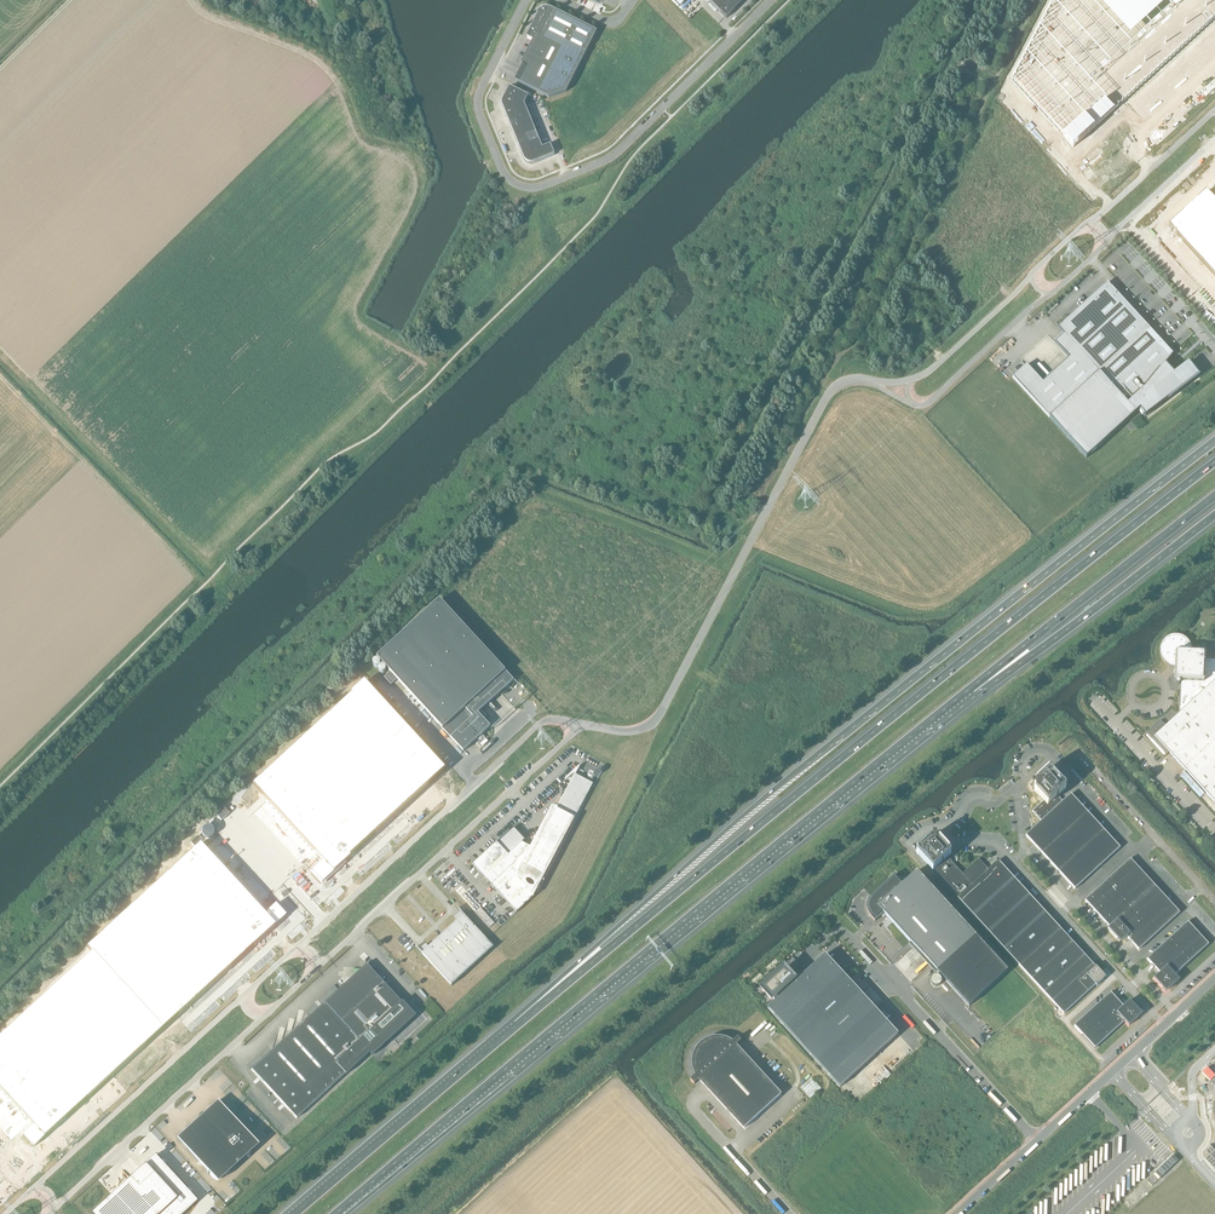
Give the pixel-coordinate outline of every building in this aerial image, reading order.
[(721,14),(720,15),(724,19),(725,18),(726,19),(735,10),(734,9),(743,0),(708,0),(721,14)] [(1011,81),(1063,136),(1061,138),(1072,151),(1116,111),(1115,110),(1214,18),(1214,0),(1053,0),(1011,81)] [(527,68),(519,83),(549,98),(566,93),(597,32),(554,11),(551,9),(550,9),(549,9),(548,9),(546,9),(545,9),(544,9),(543,9),(542,10),(540,11),(539,12),(538,12),(538,13),(537,14),(538,15),(526,38),(527,38),(533,41),(521,65),(527,68)] [(502,103),(502,104),(502,105),(502,106),(503,107),(525,160),(525,161),(526,161),(526,162),(527,162),(527,163),(528,163),(529,163),(530,164),(531,164),(532,164),(533,164),(533,163),(534,163),(555,155),(550,145),(542,148),(525,104),(529,97),(510,87),(503,101),(502,102),(502,103)] [(1168,227),(1214,278),(1214,202),(1206,192),(1168,227)] [(1107,283),(1058,329),(1064,335),(1055,344),(1069,359),(1043,383),(1026,365),(1013,378),(1086,459),(1140,410),(1145,417),(1198,376),(1188,363),(1173,374),(1165,365),(1173,355),(1107,283)] [(496,689),(500,694),(514,681),(440,600),(377,658),(390,672),(384,678),(391,685),(397,680),(464,752),(491,727),(474,709),(496,689)] [(1214,803),(1214,660),(1205,660),(1205,653),(1189,652),(1189,651),(1189,649),(1189,647),(1188,645),(1187,644),(1186,642),(1185,641),(1183,640),(1181,639),(1180,639),(1178,638),(1176,638),(1174,638),(1173,638),(1171,639),(1169,639),(1168,640),(1166,641),(1165,643),(1164,644),(1163,646),(1162,648),(1162,649),(1162,651),(1162,653),(1162,655),(1162,657),(1163,658),(1164,660),(1165,661),(1167,662),(1168,664),(1170,664),(1171,665),(1173,666),(1175,666),(1174,681),(1181,681),(1180,713),(1165,726),(1161,721),(1144,736),(1162,757),(1164,758),(1169,753),(1214,803)] [(365,682),(252,786),(321,860),(323,862),(312,872),(322,883),(345,862),(446,770),(365,682)] [(1041,821),(1026,836),(1042,853),(1057,870),(1075,890),(1120,848),(1071,794),(1063,802),(1058,796),(1066,789),(1065,788),(1065,787),(1066,786),(1049,768),(1035,781),(1035,782),(1034,782),(1034,785),(1033,785),(1033,787),(1034,787),(1034,790),(1034,791),(1044,801),(1033,811),(1041,821)] [(497,842),(473,865),(517,913),(534,897),(516,877),(519,870),(524,873),(522,875),(523,875),(524,874),(539,882),(570,823),(590,786),(574,778),(574,777),(557,809),(554,815),(539,844),(534,842),(531,847),(522,843),(525,841),(513,828),(497,842)] [(195,848),(202,841),(198,836),(191,843),(195,848)] [(918,852),(917,853),(933,871),(935,870),(959,896),(958,898),(1064,1015),(1096,985),(1097,986),(1106,977),(1104,975),(1102,972),(1096,966),(1095,967),(1029,895),(1014,879),(998,861),(988,870),(979,859),(963,874),(948,858),(951,855),(950,854),(950,852),(951,851),(939,838),(939,839),(939,838),(936,838),(936,837),(934,837),(933,838),(931,838),(930,838),(917,850),(918,851),(918,852)] [(0,1037),(0,1090),(32,1125),(34,1127),(23,1137),(34,1148),(57,1127),(263,938),(286,916),(275,905),(265,915),(263,913),(200,844),(87,949),(91,953),(0,1037)] [(1130,859),(1085,901),(1110,927),(1108,929),(1117,939),(1118,938),(1121,941),(1123,939),(1124,940),(1127,937),(1139,950),(1180,913),(1130,859)] [(875,922),(884,914),(969,1007),(1008,971),(917,872),(904,884),(895,875),(871,897),(872,899),(870,901),(869,904),(868,907),(868,910),(870,913),(871,915),(870,916),(875,922)] [(422,954),(452,986),(494,947),(464,915),(457,921),(429,947),(422,954)] [(1188,922),(1147,959),(1160,973),(1154,979),(1162,989),(1164,988),(1166,990),(1168,988),(1169,989),(1179,980),(1175,976),(1181,970),(1182,971),(1182,970),(1182,969),(1208,945),(1196,931),(1197,931),(1196,930),(1196,931),(1188,922)] [(826,955),(796,982),(794,980),(795,980),(784,968),(761,989),(772,1001),(773,1000),(774,1002),(767,1008),(840,1088),(898,1034),(875,1009),(826,955)] [(408,1018),(404,1013),(406,1010),(404,1008),(401,1010),(398,1006),(401,1003),(366,965),(252,1070),(297,1119),(345,1075),(345,1076),(379,1045),(408,1018)] [(1111,993),(1075,1026),(1082,1035),(1082,1036),(1083,1035),(1095,1048),(1118,1028),(1118,1029),(1119,1028),(1118,1028),(1124,1022),(1129,1026),(1138,1017),(1137,1016),(1140,1014),(1138,1012),(1139,1011),(1130,1001),(1123,1007),(1111,993)] [(700,1080),(745,1129),(781,1096),(736,1047),(737,1045),(734,1042),(734,1041),(731,1044),(726,1041),(719,1040),(713,1040),(707,1042),(702,1046),(698,1051),(695,1056),(694,1063),(695,1069),(697,1074),(695,1077),(698,1080),(698,1081),(700,1080)] [(207,1172),(214,1180),(215,1180),(216,1181),(224,1174),(226,1176),(230,1173),(228,1171),(245,1155),(247,1157),(250,1153),(249,1152),(257,1144),(255,1142),(248,1134),(248,1135),(218,1102),(177,1139),(207,1172)] [(197,1201),(196,1200),(155,1156),(145,1165),(140,1170),(131,1178),(130,1179),(92,1213),(183,1213),(197,1201)]
